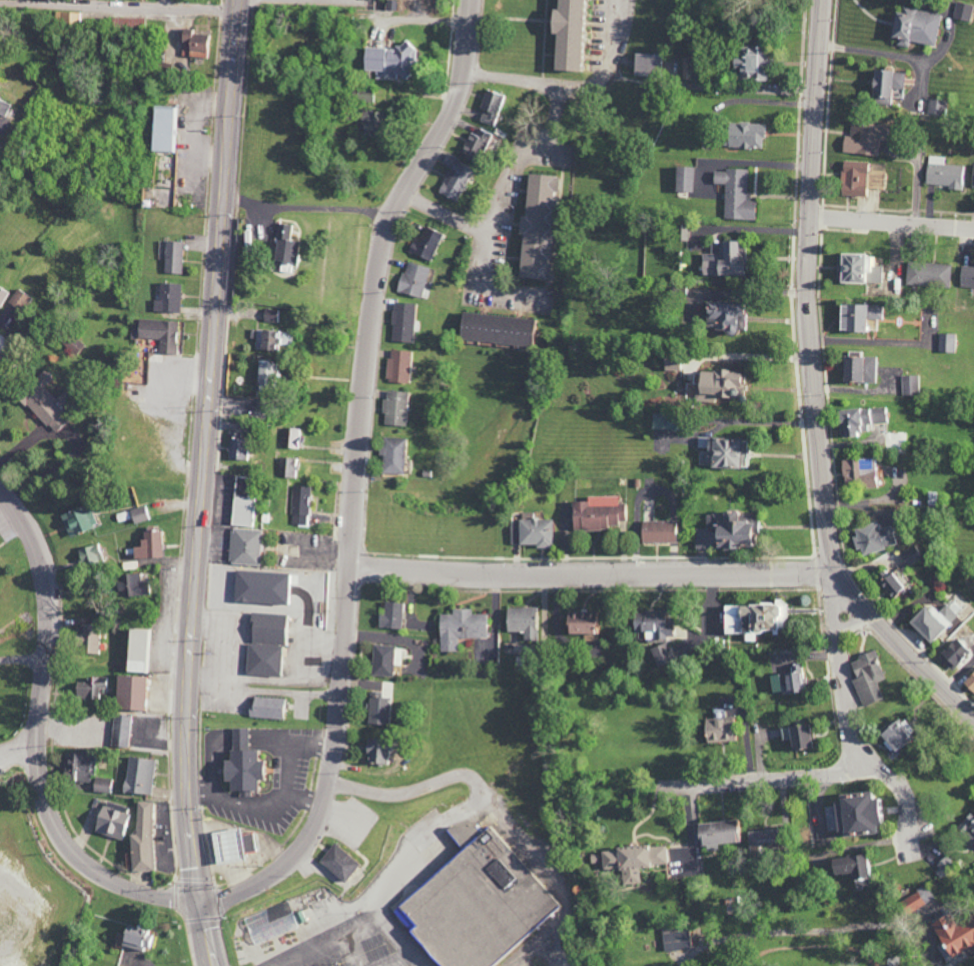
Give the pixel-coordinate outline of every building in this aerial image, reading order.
[(579,0),(554,0),(553,9),(547,9),(546,33),(551,33),(550,70),(581,71),(582,63),(576,63),(579,0)] [(970,22),(973,6),(957,2),(954,18),(970,22)] [(940,13),(901,8),(900,13),(892,12),(888,37),(896,38),(895,45),(907,47),(908,42),(935,46),(940,13)] [(57,21),(80,22),(80,13),(57,12),(57,21)] [(145,31),(145,19),(117,18),(117,30),(145,31)] [(209,35),(193,33),(193,29),(182,28),(178,55),(206,58),(209,35)] [(362,48),(362,70),(376,70),(376,79),(411,79),(411,43),(394,43),(394,48),(362,48)] [(658,55),(630,54),(630,75),(657,76),(658,55)] [(888,70),(870,69),(868,103),(887,104),(888,70)] [(903,73),(891,72),(890,89),(902,89),(903,73)] [(374,102),(374,89),(356,89),(356,102),(374,102)] [(480,118),(496,124),(505,96),(485,89),(478,109),(482,110),(480,118)] [(889,98),(903,97),(902,89),(889,90),(889,98)] [(946,101),(929,98),(927,113),(944,116),(946,101)] [(13,133),(13,99),(0,99),(0,133),(13,133)] [(152,152),(176,152),(177,107),(153,107),(152,152)] [(362,133),(381,134),(381,111),(363,111),(362,133)] [(763,124),(723,122),(722,147),(762,148),(763,124)] [(878,155),(879,124),(850,122),(849,136),(842,136),(842,153),(878,155)] [(475,135),(469,132),(462,146),(486,158),(497,136),(478,128),(475,135)] [(455,201),(473,168),(446,153),(440,163),(450,168),(437,192),(455,201)] [(927,186),(964,188),(965,165),(944,165),(945,157),(928,156),(927,186)] [(866,162),(840,161),(839,195),(865,196),(866,162)] [(694,167),(675,166),(674,191),(694,192),(694,167)] [(724,219),(754,220),(755,200),(746,200),(747,170),(713,169),(713,183),(724,184),(724,219)] [(886,189),(886,171),(870,170),(870,189),(886,189)] [(516,277),(545,279),(551,194),(555,194),(556,176),(526,173),(523,216),(517,216),(516,234),(520,234),(516,277)] [(301,242),(293,240),(296,226),(280,223),(272,260),(296,265),(301,242)] [(432,261),(442,233),(425,227),(421,239),(415,236),(409,253),(432,261)] [(183,274),(184,242),(165,241),(164,273),(183,274)] [(837,282),(882,283),(882,266),(874,266),(874,255),(837,254),(837,282)] [(429,266),(403,263),(399,293),(424,297),(429,266)] [(949,287),(950,265),(906,263),(905,285),(949,287)] [(961,267),(960,287),(973,287),(973,267),(961,267)] [(158,300),(154,300),(153,311),(180,313),(181,284),(159,283),(158,300)] [(392,342),(414,342),(415,303),(393,302),(392,342)] [(735,335),(736,304),(702,303),(702,328),(722,328),(721,335),(735,335)] [(837,305),(836,331),(878,331),(879,305),(837,305)] [(282,310),(265,309),(264,322),(281,322),(282,310)] [(460,312),(457,339),(535,347),(538,319),(460,312)] [(177,321),(137,319),(136,339),(159,339),(158,354),(176,354),(177,321)] [(252,330),(251,341),(258,341),(258,347),(281,347),(281,331),(252,330)] [(84,345),(70,333),(63,342),(77,354),(84,345)] [(938,352),(954,352),(954,334),(938,334),(938,352)] [(411,383),(413,351),(389,350),(387,382),(411,383)] [(840,382),(876,383),(877,357),(841,356),(840,382)] [(279,365),(258,363),(256,383),(278,385),(279,365)] [(68,421),(59,412),(67,405),(59,397),(57,399),(44,387),(52,379),(43,370),(17,396),(54,434),(68,421)] [(713,402),(714,396),(735,397),(736,372),(694,370),(692,401),(713,402)] [(902,395),(920,395),(919,375),(901,376),(902,395)] [(385,425),(408,426),(408,392),(385,392),(385,425)] [(861,437),(861,431),(868,431),(868,424),(886,424),(885,407),(834,409),(834,422),(839,422),(840,437),(861,437)] [(671,429),(672,415),(652,414),(651,428),(671,429)] [(304,429),(288,429),(287,448),(304,448),(304,429)] [(245,460),(245,434),(229,433),(228,460),(245,460)] [(382,473),(405,474),(406,438),(383,437),(382,473)] [(738,437),(696,438),(697,448),(705,448),(705,468),(744,468),(743,452),(738,452),(738,437)] [(285,477),(300,478),(301,458),(285,458),(285,477)] [(230,524),(256,527),(258,509),(251,508),(254,478),(235,476),(230,524)] [(312,486),(294,486),(293,525),(310,526),(312,486)] [(570,502),(570,529),(618,529),(618,521),(625,521),(625,503),(618,503),(618,497),(586,497),(586,502),(570,502)] [(88,503),(60,514),(68,537),(97,526),(88,503)] [(133,524),(149,520),(145,506),(129,510),(133,524)] [(694,548),(749,550),(749,532),(754,532),(754,514),(705,513),(704,529),(695,529),(694,548)] [(553,546),(552,519),(510,520),(510,547),(553,546)] [(676,522),(641,521),(640,542),(675,543),(676,522)] [(859,556),(897,546),(891,525),(878,529),(876,522),(852,528),(859,556)] [(260,530),(231,529),(229,564),(258,565),(260,530)] [(161,531),(140,532),(140,547),(133,547),(134,558),(162,557),(161,531)] [(76,549),(80,568),(104,563),(100,544),(76,549)] [(902,588),(892,572),(878,580),(888,596),(902,588)] [(149,595),(148,583),(141,583),(140,574),(123,574),(123,583),(118,583),(118,596),(149,595)] [(383,613),(378,613),(378,628),(401,628),(402,603),(383,602),(383,613)] [(720,634),(743,634),(743,641),(753,641),(753,633),(769,633),(769,635),(783,635),(783,604),(721,604),(720,634)] [(923,604),(905,623),(927,644),(955,614),(944,604),(935,614),(923,604)] [(535,608),(505,608),(505,632),(522,633),(522,641),(535,642),(535,608)] [(487,638),(487,614),(472,614),(472,609),(451,609),(451,614),(438,614),(438,652),(459,652),(459,638),(487,638)] [(643,639),(671,638),(670,618),(662,618),(662,611),(629,612),(630,633),(643,633),(643,639)] [(280,677),(284,614),(251,612),(247,675),(280,677)] [(562,635),(601,634),(601,612),(561,613),(562,635)] [(75,626),(74,653),(98,654),(98,627),(75,626)] [(148,673),(150,630),(124,629),(123,672),(148,673)] [(967,651),(953,638),(936,657),(950,669),(967,651)] [(655,667),(672,663),(666,643),(650,647),(655,667)] [(400,666),(401,647),(372,646),(371,676),(392,677),(392,666),(400,666)] [(852,680),(863,707),(883,699),(876,682),(884,679),(876,660),(878,659),(875,650),(849,662),(856,678),(852,680)] [(801,692),(799,665),(788,666),(789,673),(768,675),(770,694),(801,692)] [(961,682),(973,695),(973,668),(961,682)] [(145,677),(115,676),(114,710),(144,711),(145,677)] [(74,699),(101,699),(101,689),(110,689),(110,677),(86,677),(86,682),(74,682),(74,699)] [(369,694),(368,724),(387,724),(389,694),(369,694)] [(283,719),(284,698),(251,697),(250,718),(283,719)] [(129,748),(130,715),(114,715),(112,747),(129,748)] [(892,752),(913,732),(897,716),(876,736),(892,752)] [(733,718),(701,719),(702,743),(734,742),(733,718)] [(778,728),(779,740),(787,739),(788,750),(807,748),(805,725),(778,728)] [(248,729),(232,728),(231,751),(227,751),(227,761),(220,761),(219,782),(227,782),(227,792),(239,792),(239,797),(252,797),(252,780),(260,780),(260,761),(255,761),(255,751),(247,751),(248,729)] [(367,765),(387,765),(386,740),(366,741),(367,765)] [(92,783),(91,792),(110,793),(111,778),(94,777),(95,758),(64,756),(63,781),(92,783)] [(150,796),(156,761),(128,756),(123,791),(150,796)] [(870,834),(869,826),(872,826),(869,800),(864,800),(864,793),(832,796),(833,806),(828,806),(831,838),(870,834)] [(154,802),(136,801),(136,835),(130,835),(129,871),(153,872),(154,802)] [(973,847),(973,814),(971,811),(954,829),(973,847)] [(696,823),(697,850),(717,849),(717,844),(735,843),(734,821),(696,823)] [(558,906),(487,826),(444,828),(444,833),(459,849),(388,912),(436,965),(490,965),(558,906)] [(252,833),(240,835),(239,828),(210,833),(215,864),(243,860),(242,854),(255,852),(252,833)] [(747,852),(775,850),(774,830),(746,832),(747,852)] [(359,865),(335,843),(319,861),(342,883),(359,865)] [(665,845),(600,850),(602,871),(620,869),(622,885),(639,884),(638,867),(667,865),(665,845)] [(866,887),(864,856),(826,858),(827,875),(850,874),(851,887),(866,887)] [(900,899),(907,913),(934,900),(927,886),(900,899)] [(302,910),(293,914),(289,901),(244,918),(254,944),(307,924),(302,910)] [(944,958),(973,943),(973,922),(970,914),(950,924),(945,914),(927,924),(944,958)] [(153,952),(156,931),(122,926),(119,947),(153,952)] [(688,950),(688,926),(663,927),(663,951),(688,950)]
